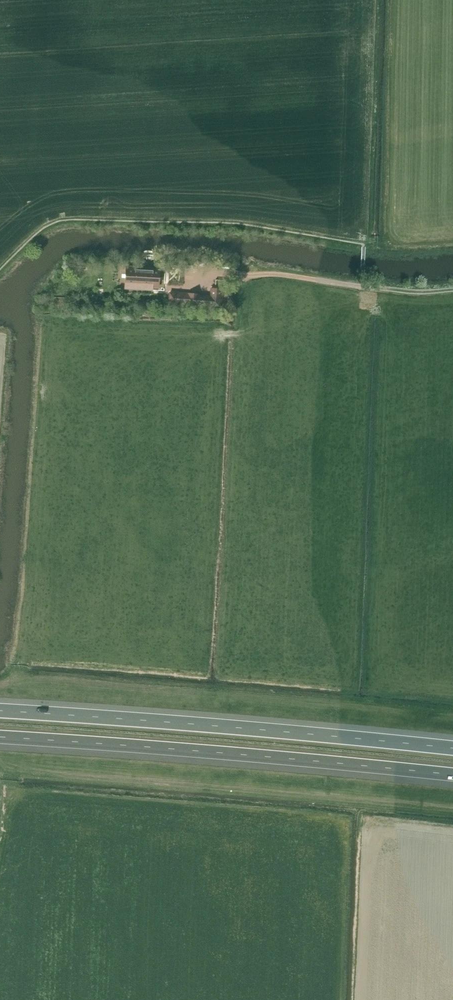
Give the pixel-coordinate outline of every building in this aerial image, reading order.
[(159,288),(160,268),(135,266),(134,268),(126,268),(125,290),(153,292),(153,288),(159,288)] [(204,296),(204,306),(220,307),(221,289),(211,288),(210,296),(204,296)] [(191,305),(192,295),(169,293),(168,305),(187,306),(188,305),(191,305)]
